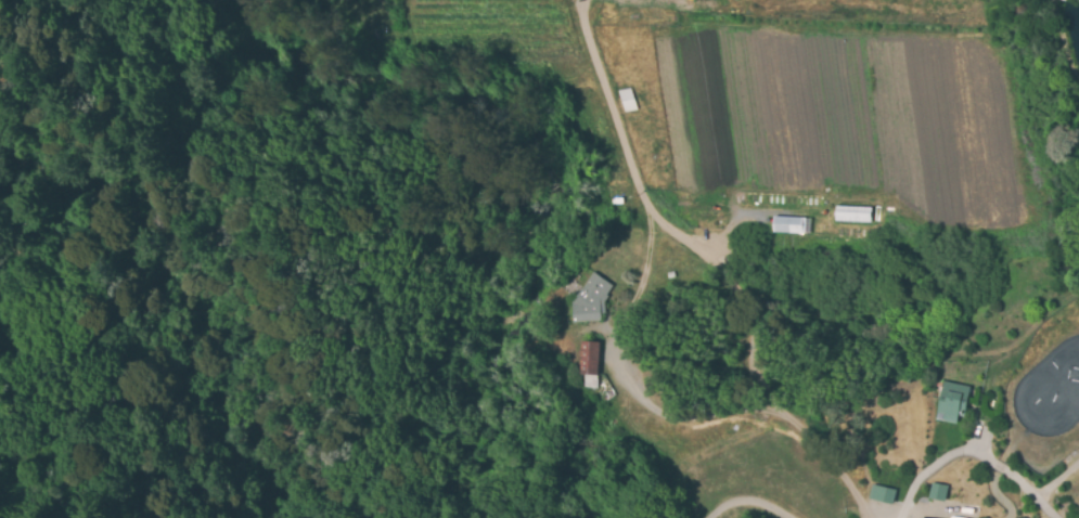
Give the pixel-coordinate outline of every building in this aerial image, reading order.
[(636,110),(631,88),(618,91),(623,113),(636,110)] [(810,218),(773,216),(772,232),(810,234),(810,218)] [(601,321),(570,323),(569,301),(590,271),(611,286),(605,295),(607,296),(603,301),(604,314),(600,314),(601,321)] [(599,342),(595,376),(594,388),(580,387),(581,375),(577,375),(580,340),(599,342)] [(960,425),(968,386),(943,381),(934,420),(960,425)] [(947,486),(931,483),(928,499),(944,502),(947,486)] [(867,499),(891,505),(895,490),(871,484),(867,499)]
